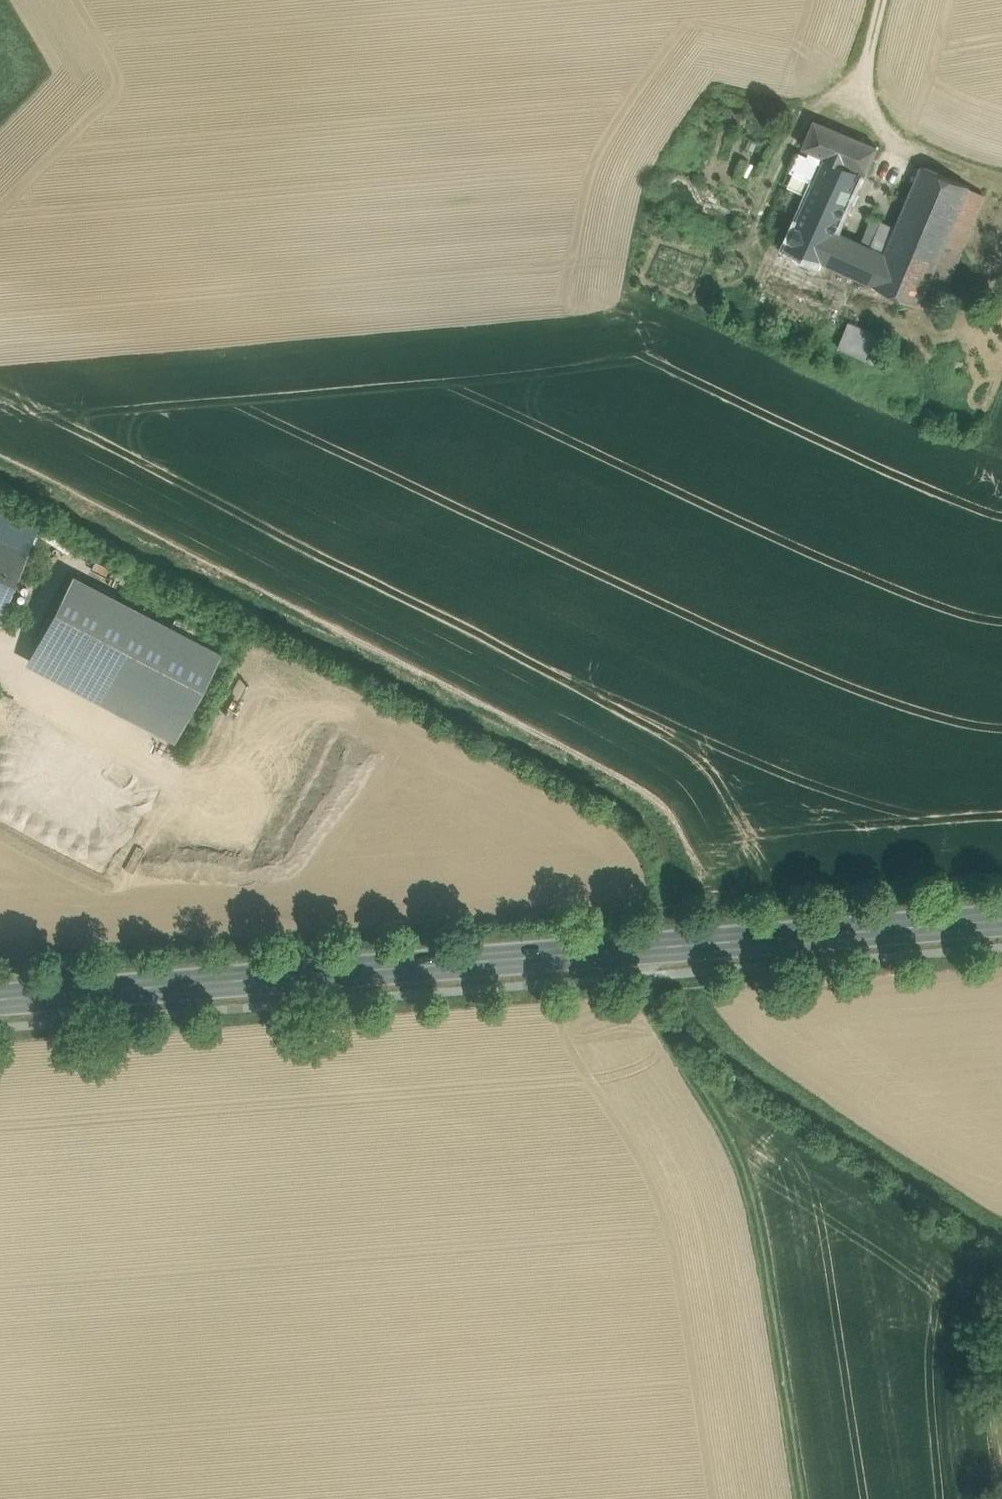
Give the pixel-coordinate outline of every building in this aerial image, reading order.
[(878,148),(816,120),(804,147),(810,149),(827,157),(860,172),(866,174),(878,148)] [(827,157),(810,149),(807,156),(824,164),(827,157)] [(807,156),(798,153),(790,171),(793,173),(788,184),(810,194),(824,164),(807,156)] [(860,172),(827,157),(824,164),(810,194),(786,248),(819,263),(820,261),(834,231),(860,172)] [(896,228),(884,254),(872,284),(918,305),(954,227),(971,188),(924,166),(896,228)] [(971,188),(954,227),(970,237),(980,242),(999,200),(971,188)] [(881,221),(869,247),(884,254),(896,228),(881,221)] [(970,237),(954,227),(918,305),(935,313),(970,237)] [(869,247),(834,231),(820,261),(872,284),(884,254),(869,247)] [(887,339),(848,322),(838,345),(877,362),(887,339)] [(3,618),(30,550),(0,538),(0,616),(3,618)] [(219,656),(70,579),(30,656),(179,733),(219,656)]
